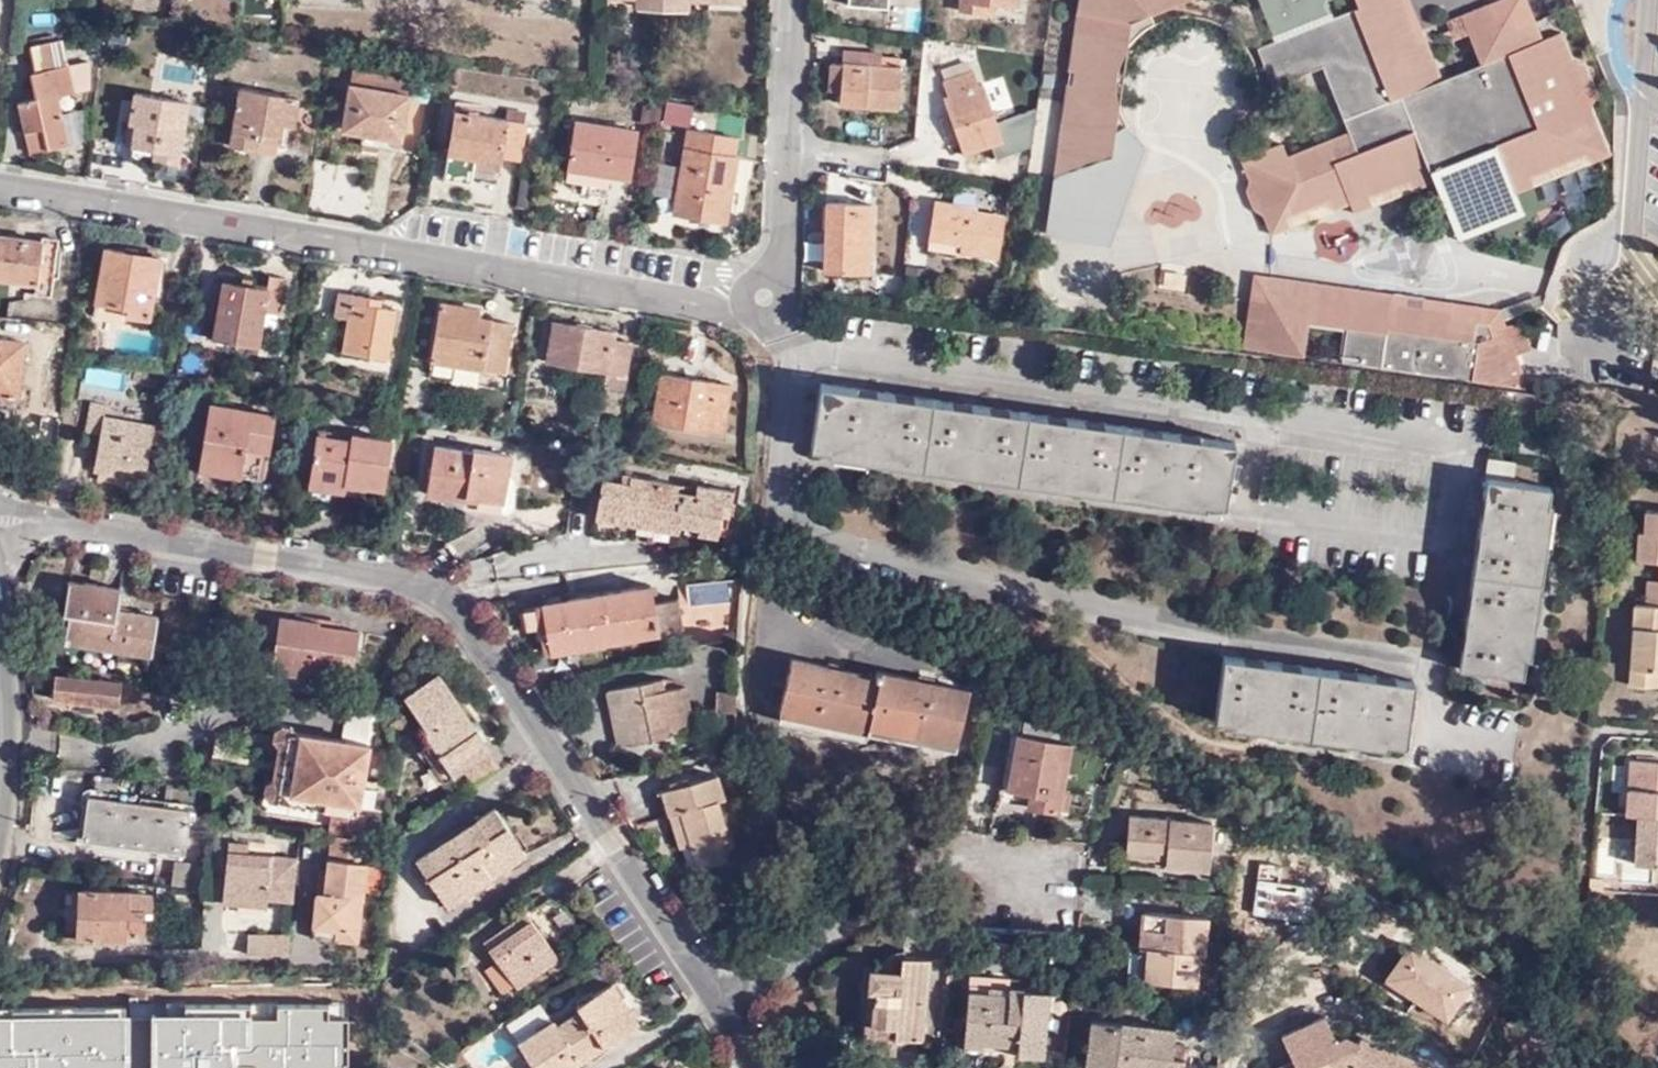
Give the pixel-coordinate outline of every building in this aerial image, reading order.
[(994,6),(1016,8),(1017,0),(961,0),(960,12),(982,14),(983,5),(994,6)] [(1072,73),(1078,73),(1076,87),(1070,87),(1056,179),(1114,159),(1118,135),(1129,127),(1121,109),(1118,98),(1118,86),(1122,67),(1128,55),(1129,52),(1137,40),(1157,27),(1153,15),(1189,0),(1083,0),(1072,73)] [(1359,9),(1259,48),(1274,88),(1325,69),(1350,132),(1289,158),(1284,144),(1243,161),(1251,183),(1249,194),(1256,210),(1265,217),(1273,236),(1291,229),(1286,219),(1331,200),(1337,211),(1351,205),(1354,214),(1373,207),(1370,197),(1414,179),(1418,190),(1436,182),(1433,172),(1497,146),(1515,194),(1535,186),(1531,176),(1588,153),(1592,162),(1611,155),(1591,106),(1597,94),(1587,65),(1574,63),(1562,33),(1544,40),(1536,21),(1518,29),(1511,13),(1495,19),(1489,5),(1461,16),(1481,65),(1443,81),(1426,40),(1418,44),(1402,0),(1356,0),(1359,9)] [(1332,0),(1261,0),(1275,38),(1332,16),(1328,2),(1332,0)] [(1410,0),(1402,0),(1418,44),(1426,40),(1410,0)] [(1489,5),(1495,19),(1511,13),(1518,29),(1536,21),(1528,0),(1502,0),(1489,5)] [(993,16),(994,6),(983,5),(982,14),(993,16)] [(61,42),(32,48),(37,76),(32,77),(37,101),(19,105),(30,155),(68,147),(58,98),(72,95),(61,42)] [(845,51),(844,66),(878,69),(879,56),(880,53),(845,51)] [(1118,98),(1121,109),(1129,52),(1128,55),(1122,67),(1118,86),(1118,98)] [(878,69),(844,66),(832,65),(830,92),(841,92),(840,105),(897,109),(900,58),(879,56),(878,69)] [(349,86),(407,96),(409,81),(352,71),(349,86)] [(974,73),(943,83),(948,97),(945,99),(965,156),(1002,143),(983,87),(979,88),(974,73)] [(408,96),(407,96),(349,86),(349,85),(341,128),(362,131),(361,135),(362,135),(401,142),(408,96)] [(284,115),(294,115),(296,99),(240,89),(230,141),(256,145),(255,149),(277,153),(282,126),(284,115)] [(153,151),(152,159),(177,163),(187,104),(134,95),(129,124),(134,125),(131,148),(153,151)] [(484,158),(500,159),(521,163),(526,125),(455,112),(443,180),(470,185),(472,170),(473,159),(483,161),(484,158)] [(293,127),(294,115),(284,115),(282,126),(293,127)] [(567,169),(608,175),(630,179),(637,132),(575,121),(567,169)] [(721,195),(731,196),(737,158),(733,157),(736,139),(687,131),(674,213),(715,220),(721,195)] [(398,153),(401,142),(362,135),(361,146),(398,153)] [(1524,215),(1515,194),(1497,146),(1433,172),(1436,182),(1460,241),(1524,215)] [(152,162),(152,159),(153,151),(131,148),(129,159),(152,162)] [(1535,186),(1592,162),(1588,153),(1531,176),(1535,186)] [(498,173),(500,159),(484,158),(483,161),(473,159),(472,170),(498,173)] [(607,187),(608,175),(567,169),(566,180),(607,187)] [(726,222),(731,196),(721,195),(715,220),(726,222)] [(834,224),(834,205),(826,204),(826,225),(834,224)] [(975,214),(976,210),(936,204),(931,240),(961,244),(960,254),(998,259),(1003,218),(975,214)] [(977,204),(976,210),(975,214),(1003,218),(1005,208),(977,204)] [(871,206),(834,205),(834,224),(826,225),(824,272),(869,274),(871,206)] [(38,283),(37,295),(50,297),(56,240),(43,239),(42,244),(0,238),(0,278),(38,283)] [(124,247),(124,252),(123,258),(158,263),(160,254),(124,247)] [(123,258),(124,252),(105,249),(96,303),(128,308),(127,316),(149,320),(158,263),(123,258)] [(1256,275),(1252,301),(1269,303),(1272,278),(1256,275)] [(266,288),(221,281),(212,339),(258,346),(263,312),(279,314),(284,280),(267,277),(266,288)] [(1269,303),(1252,301),(1244,350),(1306,359),(1311,325),(1348,330),(1344,364),(1527,389),(1522,368),(1509,366),(1510,359),(1533,351),(1528,335),(1522,329),(1516,326),(1504,328),(1491,332),(1489,344),(1469,341),(1472,323),(1453,320),(1453,313),(1393,304),(1394,295),(1299,282),(1272,278),(1269,303)] [(368,306),(369,298),(340,294),(336,317),(347,319),(342,353),(387,359),(396,311),(379,308),(368,306)] [(1491,332),(1504,328),(1500,310),(1394,295),(1393,304),(1453,313),(1493,318),(1491,332)] [(381,300),(369,298),(368,306),(379,308),(381,300)] [(468,318),(469,309),(441,305),(432,363),(504,374),(511,325),(478,320),(468,318)] [(479,311),(469,309),(468,318),(478,320),(479,311)] [(614,334),(554,323),(547,363),(606,374),(603,388),(621,393),(628,345),(612,342),(614,334)] [(16,397),(22,343),(0,341),(0,396),(16,397)] [(730,387),(660,375),(653,422),(722,434),(730,387)] [(271,379),(270,394),(286,396),(288,382),(271,379)] [(1234,442),(822,383),(814,446),(1226,504),(1234,442)] [(16,397),(0,396),(0,407),(15,409),(16,397)] [(104,404),(88,401),(82,433),(99,436),(92,473),(143,482),(151,426),(102,417),(104,404)] [(241,471),(241,477),(255,480),(260,452),(268,453),(273,416),(208,405),(198,463),(241,471)] [(349,442),(316,436),(308,487),(343,492),(344,484),(384,490),(390,442),(351,435),(349,442)] [(472,453),(434,447),(427,497),(465,502),(465,498),(504,503),(510,456),(472,450),(472,453)] [(1513,464),(1489,461),(1461,668),(1522,677),(1548,487),(1512,481),(1513,464)] [(197,470),(241,477),(241,471),(198,463),(197,470)] [(629,483),(602,480),(596,519),(679,531),(680,523),(698,525),(697,533),(717,537),(720,513),(728,515),(732,491),(696,485),(695,494),(675,491),(676,482),(630,475),(629,483)] [(1657,563),(1657,512),(1646,512),(1645,534),(1638,534),(1636,561),(1657,563)] [(1647,606),(1657,607),(1657,583),(1648,582),(1647,606)] [(117,591),(70,584),(61,630),(65,631),(64,643),(151,657),(156,619),(115,613),(117,591)] [(652,586),(543,605),(552,653),(661,634),(660,633),(683,628),(677,599),(654,603),(652,586)] [(1635,605),(1630,685),(1657,688),(1657,607),(1647,606),(1635,605)] [(311,669),(310,675),(352,682),(358,634),(318,629),(318,624),(279,618),(272,662),(311,669)] [(722,643),(735,640),(733,630),(720,633),(722,643)] [(678,652),(700,648),(699,641),(687,634),(675,636),(678,652)] [(1414,680),(1226,654),(1217,718),(1406,743),(1414,680)] [(877,728),(889,674),(880,672),(878,679),(793,659),(781,714),(867,733),(868,725),(877,728)] [(309,680),(310,675),(311,669),(272,662),(271,675),(309,680)] [(968,690),(889,674),(877,728),(957,745),(968,690)] [(453,776),(462,770),(488,752),(436,675),(405,697),(427,731),(424,733),(429,741),(453,776)] [(120,684),(54,677),(52,700),(118,707),(120,684)] [(658,680),(621,688),(624,707),(632,745),(673,737),(672,733),(691,729),(683,687),(661,692),(658,680)] [(624,707),(621,688),(606,691),(610,710),(624,707)] [(737,713),(738,695),(713,693),(712,711),(737,713)] [(624,707),(610,710),(617,747),(632,745),(624,707)] [(867,733),(781,714),(779,722),(866,741),(867,733)] [(290,732),(299,734),(295,726),(282,725),(276,731),(275,740),(280,747),(275,779),(267,785),(266,793),(271,803),(292,806),(293,795),(281,793),(290,732)] [(867,733),(875,736),(877,728),(868,725),(867,733)] [(877,728),(875,736),(955,754),(957,745),(877,728)] [(335,812),(333,836),(363,841),(366,816),(359,815),(370,745),(299,734),(290,732),(281,793),(293,795),(292,806),(335,812)] [(1069,743),(1017,735),(1010,791),(1029,793),(1027,808),(1058,813),(1069,743)] [(443,783),(453,776),(429,741),(419,749),(443,783)] [(488,752),(462,770),(472,785),(498,767),(488,752)] [(680,812),(691,845),(698,868),(728,859),(723,842),(729,840),(716,801),(724,798),(717,775),(662,793),(669,815),(680,812)] [(184,854),(189,811),(90,798),(84,840),(184,854)] [(495,809),(418,863),(449,908),(526,855),(495,809)] [(680,849),(691,845),(680,812),(669,815),(680,849)] [(1167,852),(1166,861),(1166,869),(1208,872),(1211,824),(1130,816),(1127,849),(1167,852)] [(363,841),(333,836),(329,876),(327,896),(318,896),(314,928),(347,932),(349,901),(363,903),(370,842),(363,841)] [(296,906),(301,860),(248,855),(249,846),(229,843),(224,898),(269,902),(296,906)] [(1126,858),(1166,861),(1167,852),(1127,849),(1126,858)] [(175,867),(172,885),(203,887),(204,871),(175,867)] [(1289,873),(1280,890),(1283,913),(1298,910),(1301,876),(1289,873)] [(320,875),(318,896),(327,896),(329,876),(320,875)] [(107,940),(109,893),(81,893),(78,938),(107,940)] [(129,894),(109,893),(107,940),(127,942),(129,894)] [(151,895),(129,894),(127,942),(128,941),(128,932),(144,934),(145,911),(152,911),(151,895)] [(269,902),(224,898),(223,907),(268,911),(269,902)] [(359,946),(363,903),(349,901),(347,932),(314,928),(313,940),(359,946)] [(547,901),(484,943),(498,963),(486,971),(503,996),(515,988),(517,990),(559,961),(545,943),(575,921),(563,905),(547,901)] [(1207,919),(1142,915),(1140,948),(1149,949),(1146,981),(1197,984),(1199,952),(1206,953),(1207,919)] [(249,939),(249,955),(290,954),(292,938),(249,939)] [(884,961),(879,971),(901,972),(901,958),(901,952),(891,955),(884,961)] [(901,972),(879,971),(868,970),(866,992),(875,993),(873,1026),(896,1028),(896,1039),(923,1041),(929,960),(901,958),(901,972)] [(557,1026),(554,1022),(520,1044),(536,1067),(572,1067),(640,1023),(613,983),(577,1006),(580,1010),(583,1015),(560,1031),(557,1026)] [(1009,988),(1008,995),(969,992),(965,1041),(1018,1045),(1017,1053),(1044,1056),(1049,994),(1023,993),(1023,989),(1009,988)] [(875,993),(866,992),(863,1054),(895,1056),(896,1039),(896,1028),(873,1026),(875,993)] [(163,1000),(161,1024),(195,1026),(195,1011),(195,1001),(163,1000)] [(220,1012),(220,1002),(195,1001),(195,1011),(220,1012)] [(159,1063),(180,1064),(180,1067),(261,1067),(264,1004),(220,1002),(220,1012),(195,1011),(195,1026),(161,1024),(159,1063)] [(580,1010),(557,1026),(560,1031),(583,1015),(580,1010)] [(1429,1063),(1361,1035),(1357,1043),(1346,1037),(1336,1042),(1324,1016),(1282,1037),(1292,1062),(1298,1059),(1301,1067),(1427,1067),(1429,1063)] [(1184,1058),(1170,1056),(1173,1029),(1089,1020),(1085,1067),(1183,1067),(1184,1058)] [(443,1063),(449,1067),(464,1067),(468,1064),(458,1054),(443,1063)] [(1298,1059),(1292,1062),(1279,1067),(1301,1067),(1298,1059)]
